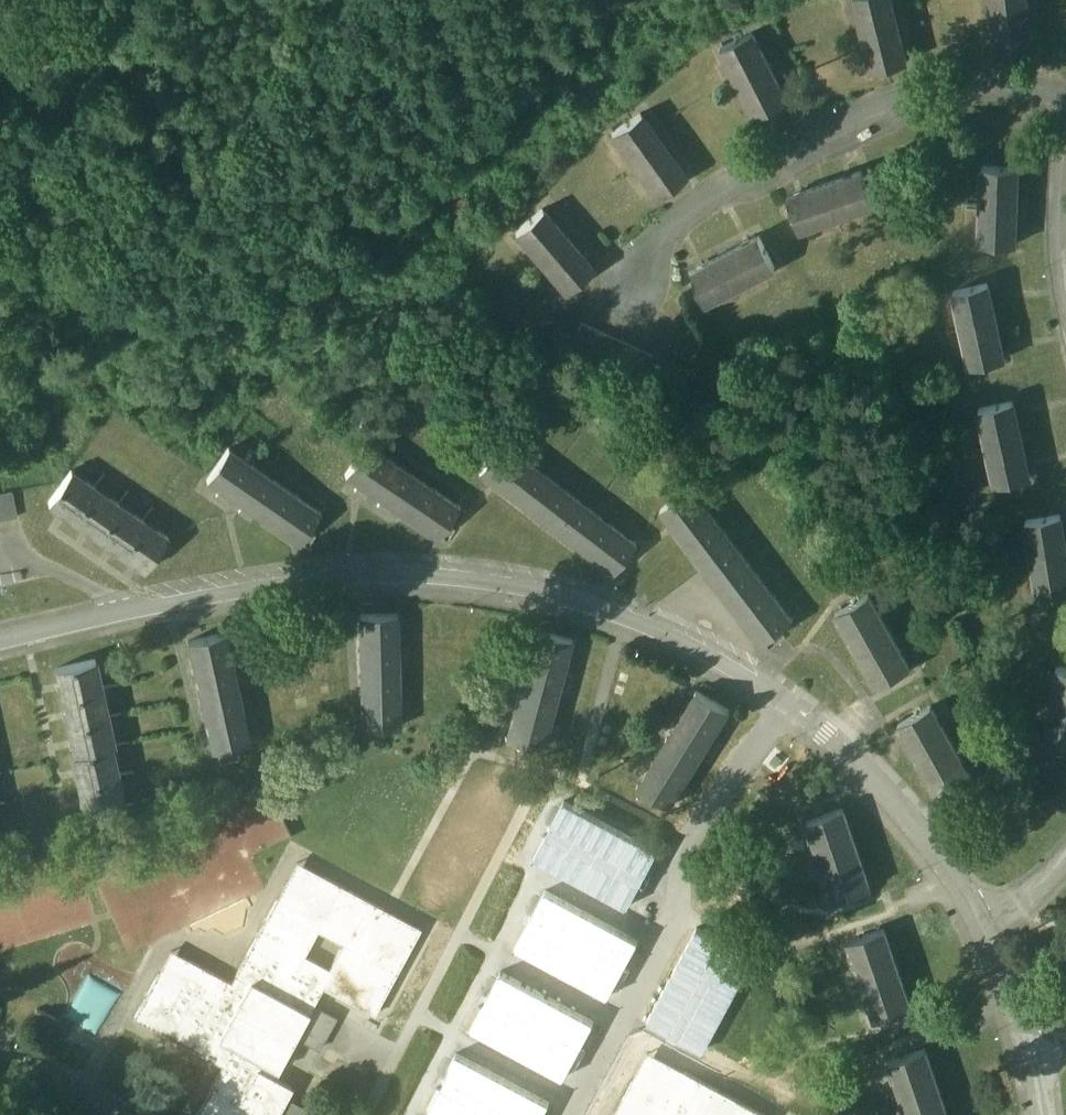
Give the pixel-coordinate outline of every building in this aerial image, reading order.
[(869,67),(909,57),(895,0),(853,0),(869,67)] [(992,49),(1035,43),(1029,0),(985,0),(992,49)] [(719,38),(749,115),(786,100),(756,24),(719,38)] [(655,196),(689,171),(639,107),(606,132),(655,196)] [(1018,242),(1019,163),(980,163),(979,242),(1018,242)] [(861,167),(784,190),(796,230),(873,207),(861,167)] [(542,202),(510,230),(564,292),(596,264),(542,202)] [(758,230),(685,268),(704,304),(777,267),(758,230)] [(963,365),(1004,358),(992,280),(951,286),(963,365)] [(975,406),(992,483),(1032,474),(1015,397),(975,406)] [(613,570),(637,537),(501,438),(477,471),(613,570)] [(441,535),(462,500),(363,440),(341,474),(441,535)] [(300,541),(322,507),(225,444),(203,479),(300,541)] [(145,568),(170,531),(70,465),(53,490),(85,511),(77,523),(145,568)] [(791,618),(697,482),(662,506),(756,643),(791,618)] [(0,495),(0,521),(19,518),(14,492),(0,495)] [(1023,517),(1034,594),(1065,589),(1065,534),(1062,511),(1023,517)] [(873,589),(835,607),(871,685),(909,668),(873,589)] [(360,726),(402,725),(399,611),(357,612),(360,726)] [(533,626),(505,736),(544,746),(572,636),(533,626)] [(250,738),(226,627),(185,636),(212,761),(243,754),(240,740),(250,738)] [(122,786),(98,657),(54,665),(77,794),(122,786)] [(1055,662),(1041,738),(1065,743),(1065,664),(1055,662)] [(677,803),(727,704),(691,686),(641,786),(677,803)] [(934,701),(896,719),(925,781),(964,763),(934,701)] [(182,846),(182,922),(263,890),(248,853),(290,837),(276,802),(239,802),(239,826),(235,826),(182,846)] [(831,898),(871,885),(846,806),(805,819),(831,898)] [(421,920),(291,860),(236,979),(167,947),(134,1019),(222,1059),(196,1114),(276,1114),(291,1083),(276,1076),(318,986),(378,1014),(421,920)] [(607,869),(570,927),(755,1046),(793,988),(607,869)] [(886,925),(844,938),(867,1011),(908,998),(886,925)] [(649,1008),(546,957),(468,1114),(596,1114),(649,1008)] [(314,1002),(297,1035),(320,1047),(337,1014),(314,1002)] [(425,1114),(454,1053),(413,1033),(384,1096),(425,1114)] [(887,1057),(904,1114),(948,1114),(929,1046),(887,1057)] [(771,1110),(644,1051),(614,1114),(769,1114),(771,1110)] [(307,1107),(290,1096),(277,1114),(301,1114),(307,1107)]
